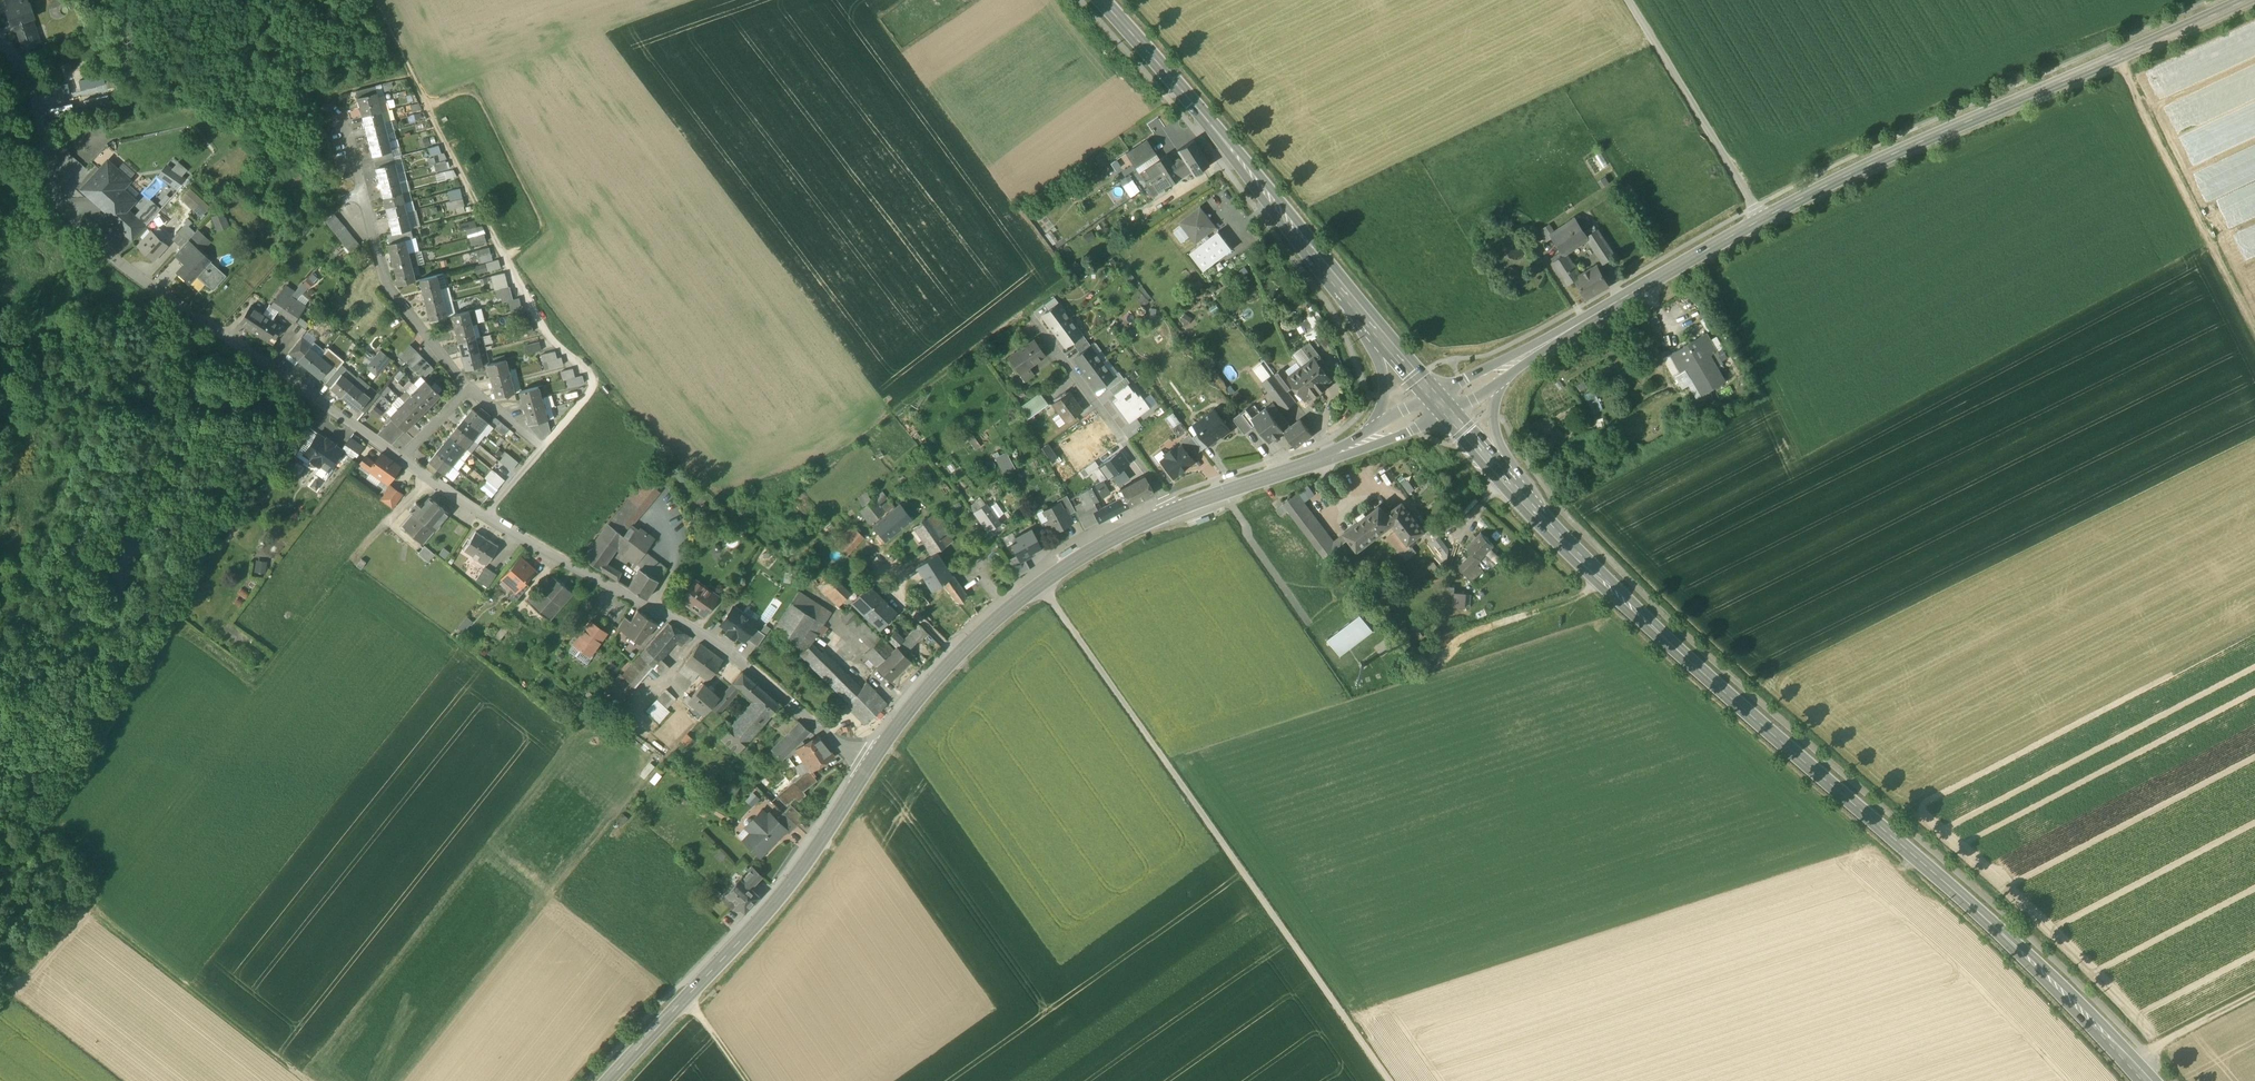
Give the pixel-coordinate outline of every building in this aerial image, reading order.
[(9,11),(28,5),(27,0),(6,0),(9,11)] [(46,0),(50,10),(60,7),(59,3),(58,0),(48,0),(46,0)] [(69,0),(59,3),(60,7),(61,8),(71,5),(69,0)] [(15,24),(24,49),(36,45),(30,29),(34,28),(31,18),(33,18),(29,4),(28,5),(9,11),(7,12),(12,25),(15,24)] [(80,91),(104,85),(102,77),(78,82),(80,91)] [(381,84),(375,86),(376,92),(377,96),(384,94),(381,84)] [(46,99),(70,93),(68,85),(44,90),(46,99)] [(356,91),(358,97),(376,92),(375,86),(356,91)] [(358,97),(360,107),(379,102),(377,96),(376,92),(358,97)] [(384,94),(377,96),(379,102),(385,101),(384,94)] [(85,110),(109,105),(107,96),(83,101),(85,110)] [(385,101),(379,102),(381,112),(388,110),(385,101)] [(360,107),(362,117),(381,112),(379,102),(360,107)] [(419,103),(410,105),(411,112),(422,110),(419,103)] [(50,118),(74,113),(72,104),(48,109),(50,118)] [(388,110),(381,112),(384,122),(391,120),(395,119),(392,109),(388,110)] [(362,117),(365,126),(384,122),(381,112),(362,117)] [(421,112),(414,114),(415,120),(423,119),(421,112)] [(391,120),(384,122),(386,131),(394,129),(391,120)] [(365,126),(367,136),(386,131),(384,122),(365,126)] [(394,129),(386,131),(389,141),(396,139),(394,129)] [(367,136),(370,146),(389,141),(386,131),(367,136)] [(422,139),(424,148),(430,146),(428,138),(422,139)] [(396,139),(389,141),(391,151),(393,158),(401,156),(402,155),(397,139),(396,139)] [(1125,153),(1135,168),(1156,154),(1146,139),(1125,153)] [(1161,178),(1176,168),(1185,162),(1202,152),(1193,139),(1177,150),(1182,159),(1180,160),(1178,159),(1175,160),(1176,163),(1173,164),(1167,154),(1159,159),(1138,173),(1147,187),(1148,186),(1161,178)] [(391,151),(389,141),(370,146),(372,156),(391,151)] [(91,162),(100,170),(108,161),(116,169),(124,160),(107,144),(91,162)] [(428,148),(430,156),(438,154),(441,154),(439,146),(428,148)] [(372,156),(374,162),(393,158),(391,151),(372,156)] [(1095,158),(1102,168),(1111,162),(1104,152),(1095,158)] [(1202,152),(1185,162),(1187,166),(1191,171),(1193,175),(1210,164),(1202,152)] [(445,153),(441,154),(438,154),(440,162),(447,159),(445,153)] [(1159,159),(1156,154),(1135,168),(1138,173),(1159,159)] [(401,156),(393,158),(395,164),(402,162),(401,156)] [(395,164),(393,158),(374,162),(376,169),(395,164)] [(1111,163),(1115,170),(1120,166),(1116,160),(1111,163)] [(139,193),(127,182),(129,181),(128,180),(117,170),(116,169),(108,161),(100,170),(83,189),(115,219),(116,220),(126,209),(134,201),(133,199),(139,193)] [(123,162),(117,170),(128,180),(135,173),(123,162)] [(179,162),(172,170),(182,177),(188,170),(179,162)] [(402,162),(395,164),(397,174),(405,172),(402,162)] [(434,165),(436,172),(448,169),(446,162),(434,165)] [(1178,172),(1187,166),(1185,162),(1176,168),(1178,172)] [(376,169),(378,179),(397,174),(395,164),(376,169)] [(164,180),(172,170),(166,166),(158,177),(164,180)] [(1191,171),(1187,166),(1178,172),(1181,177),(1191,171)] [(1161,178),(1167,186),(1181,177),(1178,172),(1176,168),(1161,178)] [(172,170),(164,180),(177,190),(187,180),(182,177),(172,170)] [(445,172),(447,180),(457,177),(453,170),(445,172)] [(405,172),(397,174),(399,184),(407,182),(405,172)] [(447,180),(445,172),(435,175),(437,182),(447,180)] [(378,179),(381,188),(399,184),(397,174),(378,179)] [(1130,174),(1120,181),(1130,197),(1140,190),(1130,174)] [(1142,191),(1147,199),(1167,186),(1161,178),(1148,186),(1147,187),(1142,191)] [(407,182),(399,184),(402,193),(410,191),(411,191),(408,181),(407,182)] [(381,188),(383,198),(402,193),(399,184),(381,188)] [(180,199),(192,210),(202,199),(190,188),(180,199)] [(447,192),(450,202),(463,199),(460,189),(447,192)] [(402,193),(404,203),(412,201),(410,191),(402,193)] [(383,198),(385,208),(404,203),(402,193),(383,198)] [(192,210),(201,217),(210,207),(202,199),(192,210)] [(465,206),(463,199),(450,202),(446,203),(448,211),(455,209),(463,207),(465,206)] [(135,217),(145,226),(160,209),(150,200),(135,217)] [(412,201),(404,203),(407,213),(415,211),(412,201)] [(385,208),(388,217),(407,213),(404,203),(385,208)] [(1195,242),(1201,238),(1206,234),(1215,227),(1210,220),(1211,214),(1205,213),(1200,207),(1180,222),(1182,225),(1190,236),(1195,242)] [(145,226),(135,217),(126,209),(116,220),(115,219),(112,223),(132,241),(146,226),(145,226)] [(415,211),(407,213),(411,229),(420,227),(416,210),(415,211)] [(388,217),(392,234),(410,229),(411,229),(407,213),(388,217)] [(325,222),(329,227),(339,219),(334,214),(325,222)] [(214,218),(217,227),(226,223),(222,215),(214,218)] [(343,225),(339,219),(329,227),(333,232),(343,225)] [(459,224),(460,231),(477,227),(475,220),(459,224)] [(1552,235),(1564,252),(1587,237),(1586,236),(1575,220),(1552,235)] [(172,240),(181,248),(195,233),(186,225),(172,240)] [(347,230),(343,225),(333,232),(338,237),(347,230)] [(1190,236),(1182,225),(1173,231),(1181,242),(1190,236)] [(168,246),(164,242),(168,238),(155,226),(151,231),(137,246),(154,261),(168,246)] [(468,239),(469,238),(485,234),(486,234),(482,226),(466,231),(468,239)] [(388,235),(390,244),(405,240),(412,239),(410,229),(392,234),(389,235),(388,235)] [(1595,251),(1604,264),(1615,257),(1597,229),(1588,234),(1598,249),(1595,251)] [(351,235),(347,230),(338,237),(342,243),(351,235)] [(1091,230),(1082,236),(1087,243),(1096,238),(1091,230)] [(197,231),(195,233),(181,248),(175,255),(182,260),(194,246),(200,252),(209,242),(197,231)] [(1218,231),(1209,238),(1204,242),(1189,253),(1203,271),(1232,249),(1218,231)] [(469,238),(471,245),(486,241),(485,234),(469,238)] [(355,240),(351,235),(342,243),(346,248),(355,240)] [(405,240),(408,254),(417,252),(419,251),(416,238),(412,239),(405,240)] [(360,245),(355,240),(346,248),(350,253),(360,245)] [(388,244),(392,258),(408,254),(405,240),(390,244),(388,244)] [(180,273),(190,283),(198,275),(206,282),(213,288),(225,275),(218,269),(216,271),(205,261),(208,259),(200,252),(194,246),(182,260),(187,265),(180,273)] [(476,251),(478,257),(491,254),(489,247),(476,251)] [(417,252),(408,254),(411,267),(418,266),(420,265),(417,252)] [(392,258),(395,272),(411,267),(408,254),(392,258)] [(492,260),(491,254),(478,257),(477,258),(478,264),(492,260)] [(1553,263),(1568,285),(1576,279),(1580,277),(1565,255),(1553,263)] [(218,269),(208,259),(205,261),(216,271),(218,269)] [(187,265),(182,260),(179,263),(182,265),(175,273),(197,293),(199,290),(190,283),(180,273),(187,265)] [(498,260),(485,263),(487,271),(500,268),(498,260)] [(1068,271),(1076,277),(1083,267),(1075,261),(1068,271)] [(474,266),(476,275),(487,272),(485,264),(474,266)] [(418,266),(411,267),(414,276),(420,274),(418,266)] [(414,276),(411,267),(395,272),(398,285),(415,281),(414,276)] [(1576,279),(1586,297),(1607,285),(1597,267),(1580,277),(1576,279)] [(1129,272),(1124,277),(1128,282),(1134,278),(1129,272)] [(494,290),(495,290),(508,286),(505,273),(491,276),(494,290)] [(302,285),(306,288),(307,290),(318,279),(313,274),(302,285)] [(443,274),(436,276),(440,290),(447,288),(443,274)] [(199,290),(206,282),(198,275),(190,283),(199,290)] [(420,280),(423,294),(440,290),(436,276),(420,280)] [(295,293),(285,303),(291,306),(296,299),(301,293),(306,288),(302,285),(295,293)] [(1142,295),(1136,300),(1144,307),(1152,298),(1142,285),(1138,290),(1142,295)] [(279,310),(280,311),(285,303),(295,293),(286,286),(272,305),(271,305),(279,310)] [(509,286),(508,286),(495,290),(497,299),(501,298),(502,303),(508,301),(513,300),(509,286)] [(447,288),(440,290),(443,303),(452,301),(449,287),(447,288)] [(427,307),(443,303),(440,290),(423,294),(427,307)] [(301,293),(296,299),(304,305),(305,305),(309,299),(301,293)] [(1043,305),(1048,311),(1058,304),(1059,304),(1054,297),(1043,305)] [(296,299),(291,306),(299,312),(304,305),(296,299)] [(508,301),(510,307),(520,304),(519,300),(517,299),(513,300),(508,301)] [(443,303),(447,317),(452,315),(455,314),(452,301),(443,303)] [(299,312),(291,306),(285,303),(280,311),(294,320),(299,312)] [(447,317),(443,303),(427,307),(430,321),(447,317)] [(270,304),(263,314),(271,320),(272,320),(279,310),(271,305),(272,305),(270,304)] [(521,306),(520,304),(510,307),(512,315),(513,314),(524,312),(522,306),(521,306)] [(1041,316),(1053,331),(1069,319),(1058,304),(1048,311),(1041,316)] [(1215,304),(1209,308),(1213,314),(1219,310),(1215,304)] [(253,331),(260,336),(271,320),(263,314),(260,312),(251,306),(239,323),(253,332),(253,331)] [(474,310),(477,323),(485,322),(481,308),(474,310)] [(474,310),(468,311),(472,325),(477,324),(477,323),(474,310)] [(455,329),(472,325),(468,311),(455,314),(452,315),(455,329)] [(513,314),(515,320),(526,317),(525,311),(524,312),(513,314)] [(1184,313),(1180,321),(1188,325),(1192,318),(1184,313)] [(301,318),(297,322),(306,329),(310,325),(301,318)] [(1308,318),(1300,322),(1304,331),(1312,327),(1308,318)] [(517,322),(519,327),(529,325),(528,319),(517,322)] [(1080,334),(1069,319),(1053,331),(1065,346),(1071,342),(1081,334),(1080,334)] [(260,336),(267,341),(271,336),(275,339),(283,328),(272,320),(271,320),(260,336)] [(477,324),(472,325),(475,338),(480,337),(477,324)] [(518,328),(520,334),(533,331),(532,324),(529,325),(519,327),(518,328)] [(455,329),(459,343),(475,338),(472,325),(455,329)] [(308,331),(302,338),(311,345),(316,339),(308,331)] [(438,335),(439,341),(453,339),(452,332),(438,335)] [(1071,342),(1075,348),(1086,340),(1081,333),(1080,334),(1081,334),(1071,342)] [(491,334),(481,337),(483,345),(493,342),(491,334)] [(1725,382),(1716,367),(1709,356),(1716,352),(1706,334),(1670,354),(1681,372),(1687,369),(1695,381),(1702,395),(1725,382)] [(277,340),(275,339),(271,336),(267,341),(274,345),(277,340)] [(480,337),(475,338),(478,352),(484,350),(483,345),(481,337),(480,337)] [(290,353),(299,361),(310,347),(310,348),(312,346),(311,345),(302,338),(290,353)] [(462,356),(478,352),(475,338),(459,343),(462,356)] [(1034,339),(1017,352),(1028,368),(1028,367),(1045,355),(1034,339)] [(1090,345),(1086,340),(1075,348),(1080,354),(1090,346),(1090,347),(1091,346),(1090,345)] [(299,361),(309,370),(320,357),(325,351),(314,342),(311,345),(312,346),(310,348),(310,347),(299,361)] [(525,346),(528,354),(541,350),(539,342),(525,346)] [(1090,347),(1101,362),(1106,357),(1094,342),(1090,345),(1091,346),(1090,347)] [(1314,358),(1319,366),(1324,362),(1309,342),(1301,348),(1311,361),(1314,358)] [(407,361),(416,351),(410,345),(409,346),(400,357),(405,363),(407,361)] [(1074,358),(1085,374),(1101,362),(1090,347),(1090,346),(1080,354),(1074,358)] [(325,351),(320,357),(331,366),(336,370),(341,364),(344,361),(328,348),(325,351)] [(1296,362),(1301,368),(1311,361),(1301,348),(1292,355),(1294,359),(1296,362)] [(361,354),(370,362),(374,356),(365,349),(361,354)] [(487,364),(490,375),(508,371),(506,360),(492,363),(488,364),(484,350),(478,352),(482,366),(487,364)] [(370,362),(366,366),(377,375),(390,360),(379,351),(374,356),(370,362)] [(407,361),(411,367),(422,357),(416,351),(407,361)] [(540,354),(542,362),(547,361),(557,358),(555,351),(540,354)] [(466,370),(482,366),(478,352),(462,356),(466,370)] [(1034,375),(1028,367),(1028,368),(1017,352),(1007,358),(1025,382),(1034,375)] [(1718,356),(1716,352),(1709,356),(1716,367),(1723,364),(1718,356)] [(286,357),(295,365),(299,361),(290,353),(286,357)] [(490,356),(492,363),(506,360),(504,353),(490,356)] [(331,366),(320,357),(309,370),(321,379),(331,366)] [(411,367),(415,372),(416,371),(427,362),(422,357),(411,367)] [(547,361),(549,368),(563,365),(561,357),(557,358),(547,361)] [(1118,372),(1106,357),(1101,362),(1112,377),(1118,372)] [(1311,361),(1301,368),(1319,392),(1323,390),(1323,385),(1330,380),(1319,366),(1314,358),(1311,361)] [(434,369),(427,362),(416,371),(421,376),(423,378),(434,369)] [(1112,377),(1101,362),(1085,374),(1097,389),(1103,384),(1113,377),(1112,377)] [(1284,371),(1289,378),(1301,368),(1296,362),(1284,371)] [(341,364),(336,370),(341,374),(346,368),(341,364)] [(1253,370),(1262,383),(1271,376),(1261,364),(1253,370)] [(321,379),(326,383),(336,370),(331,366),(321,379)] [(357,377),(346,368),(341,374),(352,383),(357,377)] [(561,371),(563,380),(566,380),(575,377),(573,368),(561,371)] [(1316,395),(1319,392),(1301,368),(1289,378),(1288,378),(1294,385),(1304,399),(1311,394),(1316,395)] [(516,369),(508,371),(511,381),(519,380),(516,369)] [(1275,375),(1287,391),(1294,385),(1288,378),(1289,378),(1284,371),(1282,369),(1275,375)] [(1675,376),(1682,389),(1695,381),(1687,369),(1681,372),(1675,376)] [(341,374),(336,370),(326,383),(330,387),(341,374)] [(400,370),(393,378),(398,382),(404,374),(400,370)] [(489,387),(493,386),(511,381),(508,371),(490,375),(492,383),(489,384),(489,387)] [(1103,384),(1107,390),(1109,389),(1123,378),(1118,372),(1112,377),(1113,377),(1103,384)] [(330,388),(341,397),(352,383),(341,374),(330,387),(330,388)] [(1262,383),(1276,401),(1287,392),(1273,374),(1271,376),(1262,383)] [(566,380),(568,387),(584,383),(582,375),(575,377),(566,380)] [(418,387),(425,380),(423,378),(421,376),(414,384),(418,387)] [(352,383),(363,392),(369,397),(374,392),(357,377),(352,383)] [(1109,389),(1113,394),(1127,384),(1129,382),(1125,377),(1123,378),(1109,389)] [(425,380),(418,387),(433,402),(440,394),(438,393),(431,386),(425,380)] [(511,381),(514,393),(519,391),(521,391),(519,380),(511,381)] [(514,393),(511,381),(493,386),(495,394),(491,395),(492,398),(514,393)] [(418,387),(414,384),(413,382),(406,390),(411,395),(418,387)] [(435,382),(431,386),(438,393),(442,389),(435,382)] [(348,403),(352,406),(363,392),(352,383),(341,397),(348,403)] [(1133,392),(1127,384),(1113,394),(1116,399),(1112,402),(1119,412),(1121,411),(1123,413),(1122,414),(1129,424),(1149,408),(1143,399),(1140,395),(1138,396),(1134,391),(1133,392)] [(380,393),(384,396),(391,389),(387,385),(380,393)] [(519,391),(522,402),(541,398),(538,386),(521,391),(519,391)] [(426,409),(433,402),(418,387),(411,395),(426,409)] [(404,402),(411,395),(406,390),(399,397),(404,402)] [(1276,401),(1284,412),(1296,402),(1287,391),(1287,392),(1276,401)] [(369,397),(363,392),(352,406),(358,411),(359,409),(364,412),(378,395),(374,392),(369,397)] [(1059,413),(1066,422),(1082,410),(1068,392),(1052,404),(1059,413)] [(1020,407),(1027,420),(1033,415),(1048,404),(1040,393),(1020,407)] [(1143,399),(1149,408),(1156,403),(1150,394),(1143,399)] [(419,416),(426,409),(411,395),(404,402),(419,416)] [(550,395),(541,398),(544,408),(551,406),(553,406),(550,395)] [(404,402),(399,397),(398,396),(391,404),(393,405),(397,409),(404,402)] [(525,413),(544,408),(541,398),(522,402),(525,413)] [(416,419),(419,416),(404,402),(397,409),(412,423),(416,419)] [(1253,403),(1246,408),(1251,415),(1258,410),(1253,403)] [(375,405),(371,410),(378,417),(383,412),(375,405)] [(412,423),(397,409),(393,405),(385,412),(390,416),(392,418),(405,431),(412,423)] [(1267,410),(1273,417),(1273,416),(1279,412),(1274,405),(1267,409),(1267,410)] [(551,406),(544,408),(547,419),(555,417),(551,406)] [(476,413),(486,421),(490,416),(481,408),(476,413)] [(528,424),(547,419),(544,408),(525,413),(528,424)] [(1280,434),(1284,431),(1273,417),(1267,410),(1267,409),(1266,408),(1260,413),(1253,418),(1252,419),(1256,424),(1270,442),(1274,438),(1275,439),(1278,439),(1280,438),(1280,435),(1280,434)] [(471,409),(464,418),(479,430),(485,435),(486,436),(493,427),(486,421),(476,413),(471,409)] [(1215,409),(1196,423),(1201,430),(1198,432),(1208,445),(1221,435),(1222,437),(1230,430),(1215,409)] [(1246,409),(1240,413),(1251,428),(1256,424),(1252,419),(1253,418),(1246,409)] [(1172,412),(1165,418),(1173,428),(1180,422),(1172,412)] [(1273,416),(1273,417),(1284,431),(1290,426),(1279,412),(1273,416)] [(1059,427),(1066,422),(1059,413),(1052,418),(1059,427)] [(1083,426),(1091,438),(1106,428),(1095,413),(1081,424),(1083,426)] [(1244,433),(1251,428),(1240,413),(1233,419),(1244,433)] [(1027,420),(1029,424),(1036,419),(1033,415),(1027,420)] [(377,434),(392,444),(405,431),(392,418),(377,434)] [(472,439),(479,430),(464,418),(457,427),(472,439)] [(528,424),(541,439),(544,438),(550,431),(547,419),(528,424)] [(1300,419),(1290,426),(1284,431),(1296,448),(1306,440),(1312,435),(1300,419)] [(1192,437),(1198,432),(1201,430),(1196,423),(1187,430),(1190,434),(1192,437)] [(1091,438),(1083,426),(1057,445),(1078,473),(1080,472),(1084,469),(1095,461),(1107,452),(1101,444),(1097,447),(1091,438)] [(465,447),(472,439),(457,427),(450,435),(465,447)] [(303,437),(307,439),(312,443),(317,435),(308,429),(303,437)] [(485,435),(479,430),(472,439),(478,443),(485,435)] [(1198,432),(1192,437),(1202,450),(1208,445),(1198,432)] [(322,463),(330,469),(330,468),(342,451),(342,450),(335,445),(325,439),(318,434),(317,435),(312,443),(304,454),(311,459),(308,464),(307,465),(309,467),(312,467),(314,467),(316,467),(318,466),(320,465),(322,463)] [(1191,458),(1202,450),(1192,437),(1190,434),(1179,442),(1181,446),(1182,445),(1191,458)] [(458,456),(465,447),(450,435),(443,444),(458,456)] [(326,437),(325,439),(335,445),(336,444),(326,437)] [(353,458),(355,460),(364,448),(350,438),(342,450),(342,451),(349,456),(353,458)] [(296,455),(308,464),(311,459),(304,454),(312,443),(307,439),(296,455)] [(478,443),(472,439),(465,447),(471,452),(478,444),(478,443)] [(451,465),(458,456),(443,444),(436,452),(451,465)] [(1161,461),(1173,477),(1194,461),(1191,458),(1182,445),(1181,446),(1176,450),(1174,446),(1164,454),(1166,457),(1161,461)] [(471,452),(465,447),(458,456),(464,461),(471,452)] [(1166,457),(1164,454),(1161,450),(1153,456),(1158,463),(1161,461),(1166,457)] [(1099,466),(1108,479),(1112,475),(1121,469),(1128,464),(1119,451),(1099,466)] [(458,470),(451,465),(436,452),(429,461),(444,473),(453,481),(460,472),(458,470)] [(499,461),(511,471),(518,462),(506,452),(499,461)] [(1006,452),(994,458),(1003,475),(1015,468),(1006,452)] [(386,484),(387,485),(400,467),(381,454),(374,464),(365,457),(360,465),(370,472),(381,480),(386,484)] [(464,461),(458,456),(451,465),(458,470),(465,462),(464,461)] [(424,468),(440,479),(444,473),(429,461),(424,468)] [(1084,469),(1087,475),(1092,471),(1099,466),(1095,461),(1084,469)] [(318,466),(316,467),(313,472),(326,481),(333,470),(330,468),(330,469),(322,463),(320,465),(318,466)] [(370,472),(360,465),(358,468),(368,475),(370,472)] [(1101,483),(1108,479),(1099,466),(1092,471),(1101,483)] [(495,472),(503,479),(507,474),(498,467),(495,472)] [(484,477),(486,479),(498,488),(505,480),(503,479),(495,472),(491,469),(484,477)] [(1112,475),(1116,480),(1125,474),(1121,469),(1112,475)] [(381,480),(370,472),(368,475),(366,478),(377,486),(378,485),(381,480)] [(1125,474),(1116,480),(1120,486),(1129,479),(1125,474)] [(1123,496),(1129,507),(1154,494),(1145,476),(1120,489),(1123,496)] [(480,488),(491,497),(498,489),(498,488),(486,479),(480,488)] [(386,484),(381,480),(378,485),(383,489),(386,484)] [(646,480),(600,535),(617,547),(635,561),(641,566),(640,568),(658,579),(666,567),(645,551),(655,540),(640,527),(638,530),(632,525),(660,492),(646,480)] [(1104,482),(1097,486),(1101,495),(1092,500),(1093,503),(1111,494),(1104,482)] [(387,485),(386,484),(383,489),(380,493),(383,495),(390,486),(387,485)] [(382,497),(395,506),(403,494),(390,486),(383,495),(382,497)] [(1097,486),(1088,491),(1092,500),(1101,495),(1097,486)] [(1092,500),(1088,491),(1069,501),(1075,511),(1080,520),(1088,515),(1083,505),(1092,500)] [(859,510),(872,526),(893,509),(880,493),(859,510)] [(1288,510),(1305,533),(1314,527),(1320,522),(1299,493),(1292,498),(1287,501),(1283,504),(1288,510)] [(1065,509),(1069,515),(1075,511),(1069,501),(1066,495),(1057,500),(1058,503),(1059,503),(1063,510),(1065,509)] [(1097,510),(1094,512),(1099,522),(1129,507),(1123,496),(1097,510)] [(410,510),(414,513),(434,531),(449,513),(447,512),(430,498),(421,509),(416,504),(410,510)] [(1093,503),(1092,500),(1083,505),(1088,515),(1094,512),(1097,510),(1093,503)] [(983,502),(972,510),(989,534),(990,536),(1001,528),(983,502)] [(1392,524),(1396,530),(1406,544),(1407,543),(1424,531),(1402,502),(1386,515),(1392,524)] [(1044,524),(1049,534),(1070,523),(1066,516),(1069,515),(1065,509),(1063,510),(1059,503),(1058,503),(1043,511),(1049,521),(1044,524)] [(899,504),(893,509),(872,526),(885,542),(912,520),(899,504)] [(1275,509),(1281,516),(1288,510),(1283,504),(1275,509)] [(1357,550),(1392,524),(1386,515),(1379,506),(1343,532),(1345,534),(1348,539),(1357,550)] [(1042,525),(1044,524),(1049,521),(1043,511),(1042,508),(1035,512),(1042,525)] [(1094,512),(1088,515),(1080,520),(1085,530),(1099,522),(1094,512)] [(422,545),(434,531),(414,513),(402,527),(422,545)] [(929,551),(932,555),(936,553),(937,554),(952,543),(932,515),(917,526),(913,528),(915,530),(917,528),(932,550),(929,551)] [(1333,551),(1348,539),(1345,534),(1334,542),(1320,522),(1314,527),(1333,551)] [(834,545),(840,549),(857,531),(852,526),(834,545)] [(1305,533),(1324,558),(1333,551),(1314,527),(1305,533)] [(917,528),(915,530),(929,551),(932,550),(917,528)] [(1016,556),(1020,563),(1025,560),(1030,557),(1029,555),(1042,548),(1031,528),(1015,537),(1017,541),(1010,545),(1016,556)] [(1409,546),(1407,543),(1406,544),(1396,530),(1387,538),(1399,554),(1409,546)] [(464,550),(486,565),(498,546),(476,531),(464,550)] [(863,537),(857,531),(840,549),(846,555),(863,537)] [(1007,546),(1010,545),(1017,541),(1015,537),(1012,533),(1003,538),(1007,546)] [(1472,554),(1479,560),(1480,559),(1493,545),(1480,533),(1466,547),(1472,554)] [(989,534),(987,535),(991,541),(979,550),(981,552),(984,556),(998,546),(990,536),(989,534)] [(607,562),(617,547),(600,535),(585,557),(601,570),(607,562)] [(979,550),(991,541),(987,535),(975,544),(979,550)] [(979,550),(975,544),(974,542),(967,547),(974,557),(981,552),(979,550)] [(418,554),(427,562),(434,553),(425,545),(418,554)] [(444,547),(439,554),(445,558),(450,552),(444,547)] [(1060,554),(1062,557),(1072,550),(1071,547),(1060,554)] [(916,566),(924,579),(944,564),(937,554),(936,553),(932,555),(916,566)] [(1465,576),(1466,575),(1478,564),(1481,560),(1480,559),(1479,560),(1472,554),(1458,568),(1465,576)] [(1020,563),(1016,556),(1008,560),(1019,576),(1030,570),(1025,560),(1020,563)] [(356,565),(361,569),(366,562),(361,558),(356,565)] [(516,588),(517,589),(524,581),(534,570),(525,562),(523,564),(519,561),(521,559),(520,558),(504,577),(505,578),(506,576),(518,586),(516,588)] [(256,560),(254,571),(266,573),(267,561),(256,560)] [(632,567),(638,571),(640,568),(641,566),(635,561),(632,567)] [(621,571),(607,562),(601,570),(616,579),(621,571)] [(932,590),(942,583),(953,575),(944,564),(924,579),(932,590)] [(1484,570),(1478,564),(1466,575),(1472,581),(1484,570)] [(476,579),(488,587),(497,574),(484,566),(476,579)] [(658,579),(640,568),(638,571),(628,587),(646,598),(658,579)] [(817,585),(837,605),(850,592),(829,573),(817,585)] [(953,575),(942,583),(949,593),(951,596),(957,604),(966,596),(967,595),(953,575)] [(505,578),(516,588),(518,586),(506,576),(505,578)] [(530,603),(549,620),(573,593),(553,577),(534,598),(530,603)] [(688,594),(689,595),(684,602),(703,616),(718,596),(695,580),(688,590),(687,591),(687,592),(688,594)] [(510,595),(516,600),(529,585),(524,581),(517,589),(516,588),(510,595)] [(851,603),(864,615),(881,597),(868,585),(851,603)] [(1442,605),(1453,606),(1454,592),(1454,586),(1445,586),(1442,605)] [(242,587),(237,593),(245,599),(250,593),(242,587)] [(800,591),(792,603),(823,624),(831,612),(800,591)] [(1465,593),(1454,592),(1453,606),(1464,607),(1465,593)] [(897,612),(881,597),(864,615),(879,630),(897,612)] [(811,641),(823,624),(792,603),(774,629),(804,649),(812,642),(811,641)] [(737,635),(744,640),(746,638),(754,626),(756,623),(733,607),(721,624),(729,629),(726,632),(734,638),(737,635)] [(623,631),(640,642),(657,623),(637,610),(631,620),(623,631)] [(842,620),(848,626),(857,616),(858,616),(852,610),(842,620)] [(503,623),(509,628),(517,619),(511,613),(503,623)] [(1327,639),(1340,656),(1373,631),(1360,614),(1327,639)] [(618,627),(623,631),(631,620),(625,616),(618,627)] [(857,616),(848,626),(871,647),(880,638),(857,616)] [(1411,626),(1420,638),(1427,633),(1422,627),(1429,622),(1425,616),(1411,626)] [(574,642),(590,654),(606,632),(590,621),(574,642)] [(491,636),(497,641),(509,628),(503,623),(491,636)] [(640,654),(652,665),(652,666),(661,675),(668,668),(669,667),(661,659),(671,648),(669,646),(674,640),(681,646),(685,641),(690,636),(669,623),(651,643),(641,654),(640,654)] [(904,654),(927,632),(920,625),(904,641),(898,647),(904,654)] [(746,638),(757,646),(765,634),(754,626),(746,638)] [(896,646),(898,647),(904,641),(895,632),(888,638),(896,646)] [(864,653),(876,665),(893,649),(881,637),(880,638),(871,647),(864,653)] [(1375,646),(1382,656),(1393,648),(1386,638),(1375,646)] [(590,654),(574,642),(569,650),(587,663),(593,656),(590,654)] [(823,654),(812,642),(804,649),(800,654),(849,702),(861,689),(823,653),(823,654)] [(698,673),(709,681),(723,660),(700,643),(685,664),(698,673)] [(898,647),(896,646),(876,666),(890,681),(911,660),(904,654),(898,647)] [(640,654),(629,667),(641,678),(652,666),(652,665),(640,654)] [(679,671),(693,681),(698,673),(685,664),(679,671)] [(629,667),(622,674),(635,686),(641,678),(629,667)] [(620,703),(635,686),(622,674),(620,672),(605,689),(606,690),(610,693),(620,702),(620,703)] [(733,683),(740,689),(754,701),(771,716),(780,705),(762,689),(743,673),(733,683)] [(867,682),(861,689),(849,702),(847,704),(866,724),(887,703),(867,682)] [(697,708),(704,714),(719,697),(703,683),(691,697),(688,694),(682,700),(694,711),(697,708)] [(712,707),(720,713),(740,689),(733,683),(712,707)] [(657,698),(667,707),(675,698),(666,689),(657,698)] [(610,693),(606,690),(602,694),(606,698),(610,693)] [(595,702),(615,719),(622,711),(606,698),(602,694),(595,702)] [(670,711),(667,707),(657,698),(646,710),(659,723),(670,711)] [(754,701),(743,712),(751,719),(756,713),(766,721),(771,716),(754,701)] [(616,719),(625,726),(631,719),(622,712),(616,719)] [(738,753),(766,721),(756,713),(751,719),(743,712),(721,738),(738,753)] [(681,736),(684,726),(676,723),(673,733),(681,736)] [(786,757),(791,752),(801,742),(811,732),(801,723),(772,751),(781,761),(781,762),(785,758),(786,757)] [(684,745),(692,739),(688,733),(680,739),(684,745)] [(797,752),(803,761),(810,770),(834,756),(819,737),(818,737),(804,745),(796,751),(797,752)] [(804,745),(801,742),(791,752),(793,755),(797,752),(796,751),(804,745)] [(808,772),(810,770),(803,761),(794,767),(800,777),(778,796),(787,806),(796,798),(799,802),(806,795),(803,791),(817,780),(812,772),(809,774),(808,772)] [(753,791),(745,798),(751,805),(759,798),(753,791)] [(791,804),(784,812),(776,820),(786,829),(785,830),(789,833),(797,825),(804,817),(791,804)] [(744,840),(760,856),(768,847),(767,846),(777,836),(778,837),(785,830),(786,829),(776,820),(771,815),(769,817),(762,810),(753,819),(751,818),(749,818),(747,819),(745,820),(745,822),(745,824),(746,826),(752,832),(744,840)] [(752,832),(746,826),(738,835),(744,840),(752,832)] [(767,846),(768,847),(778,837),(777,836),(767,846)] [(735,902),(745,912),(760,896),(751,887),(762,875),(752,866),(726,894),(723,898),(730,905),(731,906),(735,902)]
